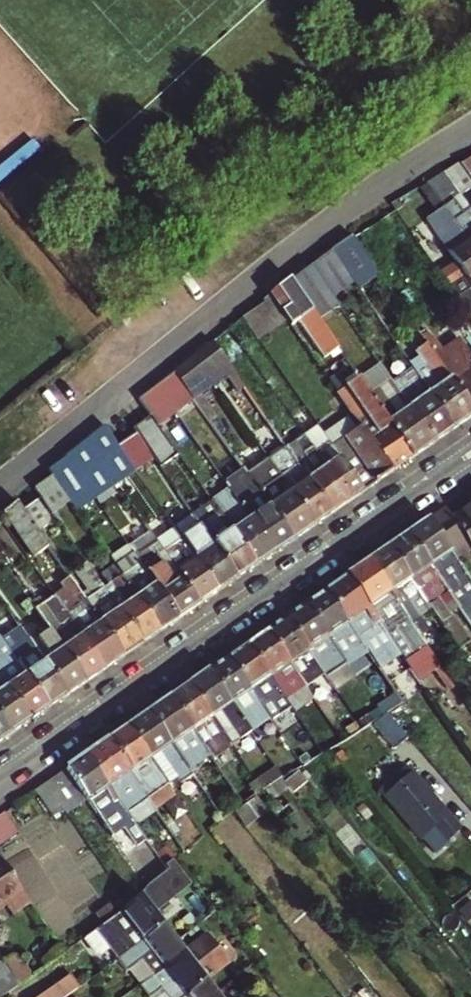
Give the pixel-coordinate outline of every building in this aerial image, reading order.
[(456,165),(444,172),(461,197),(470,190),(470,187),(456,165)] [(461,197),(444,172),(426,184),(439,204),(465,242),(470,250),(470,212),(470,211),(465,215),(455,201),(461,197)] [(470,318),(470,250),(465,242),(439,204),(434,208),(437,212),(423,223),(452,265),(446,270),(457,285),(463,280),(470,291),(458,299),(470,318)] [(351,235),(331,250),(352,280),(357,289),(378,275),(351,235)] [(329,295),(352,280),(331,250),(309,266),(329,295)] [(291,282),(313,314),(333,299),(329,295),(309,266),(291,282)] [(291,282),(271,297),(288,321),(297,335),(306,329),(325,358),(337,349),(313,314),(291,282)] [(243,320),(258,342),(288,321),(271,297),(243,320)] [(214,343),(195,358),(214,384),(233,371),(214,343)] [(460,343),(442,355),(438,349),(432,353),(436,359),(470,410),(470,358),(460,343)] [(455,430),(470,419),(470,410),(436,359),(432,353),(427,346),(416,353),(419,358),(440,389),(430,395),(455,430)] [(188,393),(193,401),(215,386),(214,384),(195,358),(174,375),(188,393)] [(410,365),(430,395),(440,389),(419,358),(410,365)] [(359,380),(361,383),(413,458),(435,443),(389,378),(382,369),(380,365),(359,380)] [(455,430),(430,395),(410,365),(389,378),(435,443),(455,430)] [(174,375),(157,389),(169,406),(176,416),(193,401),(188,393),(174,375)] [(353,416),(362,429),(392,473),(413,458),(361,383),(359,380),(338,394),(353,416)] [(157,389),(140,403),(149,416),(159,430),(176,416),(169,406),(157,389)] [(132,428),(137,435),(153,459),(161,470),(179,458),(159,430),(149,416),(132,428)] [(325,435),(365,491),(392,473),(362,429),(353,416),(325,435)] [(350,502),(365,491),(325,435),(321,429),(307,438),(317,453),(350,502)] [(137,435),(119,447),(135,471),(153,459),(137,435)] [(350,502),(317,453),(308,459),(298,444),(289,451),(299,466),(332,514),(350,502)] [(119,447),(100,460),(117,484),(135,471),(119,447)] [(77,476),(94,499),(117,484),(100,460),(77,476)] [(315,526),(332,514),(299,466),(281,479),(315,526)] [(77,476),(59,488),(70,503),(76,512),(94,499),(77,476)] [(35,490),(52,515),(70,503),(59,488),(51,477),(35,490)] [(315,526),(281,479),(260,494),(294,540),(315,526)] [(275,553),(294,540),(260,494),(254,486),(236,498),(275,553)] [(237,579),(256,566),(217,511),(214,507),(206,513),(187,487),(178,494),(200,526),(237,579)] [(275,553),(236,498),(217,511),(256,566),(275,553)] [(38,502),(24,511),(40,534),(54,524),(38,502)] [(49,547),(40,534),(24,511),(19,503),(6,514),(35,557),(49,547)] [(446,507),(428,520),(454,557),(470,546),(470,548),(470,504),(453,516),(446,507)] [(200,605),(220,591),(182,538),(173,544),(155,518),(145,525),(155,539),(200,605)] [(409,533),(460,608),(467,603),(470,609),(470,582),(464,572),(454,557),(428,520),(409,533)] [(182,538),(220,591),(237,579),(200,526),(192,531),(186,522),(176,529),(182,538)] [(460,608),(409,533),(389,547),(430,605),(459,648),(470,640),(453,613),(460,608)] [(200,605),(155,539),(133,554),(179,619),(200,605)] [(419,612),(430,605),(389,547),(370,560),(443,669),(444,670),(453,664),(419,612)] [(133,554),(115,566),(162,631),(179,619),(133,554)] [(370,560),(348,575),(389,634),(399,627),(432,676),(443,669),(370,560)] [(162,631),(115,566),(103,574),(111,585),(104,590),(142,645),(162,631)] [(124,657),(142,645),(104,590),(87,567),(76,575),(92,598),(87,602),(124,657)] [(348,575),(327,590),(366,647),(372,656),(388,678),(409,663),(389,634),(348,575)] [(124,657),(87,602),(73,583),(53,596),(105,670),(124,657)] [(321,594),(307,604),(346,660),(366,647),(327,590),(321,594)] [(53,596),(34,610),(47,629),(85,684),(105,670),(53,596)] [(346,660),(307,604),(288,617),(327,674),(336,667),(345,681),(355,673),(346,660)] [(268,631),(306,686),(314,681),(321,690),(333,682),(327,674),(288,617),(279,623),(268,631)] [(20,629),(4,641),(50,708),(67,696),(29,642),(20,629)] [(29,642),(67,696),(85,684),(47,629),(29,642)] [(288,699),(306,686),(268,631),(250,644),(288,699)] [(31,721),(50,708),(4,641),(0,643),(0,678),(31,721)] [(230,658),(253,691),(262,684),(277,705),(267,712),(269,715),(271,717),(273,721),(293,707),(288,699),(250,644),(230,658)] [(209,672),(247,727),(255,722),(258,726),(271,717),(269,715),(267,712),(253,691),(230,658),(221,664),(209,672)] [(190,685),(231,746),(251,733),(247,727),(209,672),(190,685)] [(31,721),(0,678),(0,718),(11,734),(31,721)] [(171,698),(213,758),(220,754),(229,766),(239,758),(231,746),(190,685),(171,698)] [(225,775),(213,758),(171,698),(151,711),(192,770),(201,764),(214,783),(225,775)] [(404,702),(385,715),(394,725),(416,709),(409,698),(404,702)] [(192,770),(151,711),(129,727),(170,786),(192,770)] [(402,733),(394,725),(385,715),(371,724),(389,744),(402,733)] [(11,734),(0,718),(0,742),(11,734)] [(170,786),(129,727),(119,733),(109,740),(150,800),(170,786)] [(334,735),(319,745),(326,754),(335,748),(341,744),(334,735)] [(150,800),(109,740),(89,754),(129,814),(139,807),(156,833),(159,831),(163,837),(172,832),(150,800)] [(89,754),(67,769),(87,798),(113,835),(124,828),(158,877),(168,870),(166,867),(129,814),(89,754)] [(48,783),(65,807),(68,811),(87,798),(67,769),(48,783)] [(275,770),(256,783),(263,793),(283,781),(275,770)] [(401,774),(381,793),(388,800),(407,782),(401,774)] [(413,776),(407,782),(388,800),(433,851),(460,828),(413,776)] [(54,815),(65,807),(48,783),(37,790),(54,815)] [(19,833),(4,813),(0,817),(0,831),(7,841),(19,833)] [(7,903),(16,917),(33,905),(0,859),(0,908),(7,903)] [(131,902),(93,928),(116,959),(163,925),(141,895),(131,902)] [(152,952),(165,968),(185,953),(177,942),(163,925),(116,959),(126,972),(152,952)] [(232,963),(210,936),(185,953),(207,982),(232,963)] [(15,952),(5,959),(21,983),(33,972),(27,962),(24,964),(15,952)] [(165,968),(140,986),(148,996),(153,996),(162,990),(166,996),(186,996),(207,982),(185,953),(165,968)] [(0,963),(0,979),(9,992),(21,983),(5,959),(0,963)] [(0,979),(0,996),(1,996),(9,992),(0,979)] [(73,991),(63,979),(37,996),(65,996),(73,991)] [(217,995),(207,982),(186,996),(218,996),(217,995)]
